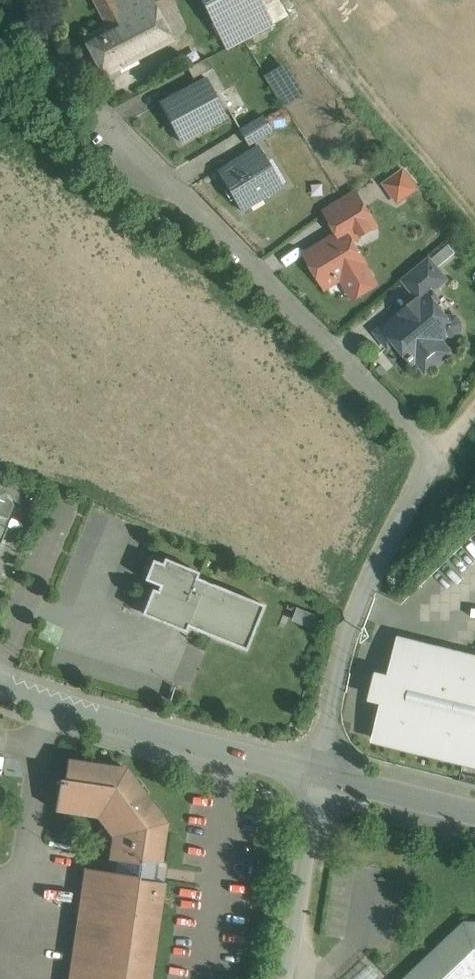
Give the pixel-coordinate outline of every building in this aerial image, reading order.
[(98,8),(114,0),(93,0),(98,8)] [(98,8),(107,26),(111,24),(131,61),(174,39),(163,17),(154,0),(114,0),(98,8)] [(176,0),(154,0),(163,17),(181,8),(176,0)] [(227,47),(273,24),(272,22),(261,0),(203,0),(227,47)] [(279,0),(261,0),(272,22),(287,15),(279,0)] [(107,26),(84,38),(103,76),(131,61),(111,24),(107,26)] [(284,63),(264,75),(285,107),(305,94),(284,63)] [(207,79),(161,103),(181,140),(227,117),(207,79)] [(265,117),(243,130),(242,127),(240,128),(249,144),(251,143),(250,141),(272,128),(265,117)] [(284,187),(259,146),(258,146),(259,148),(221,171),(220,169),(218,170),(243,211),(245,210),(242,205),(265,191),(267,195),(282,186),(283,188),(284,187)] [(404,170),(384,184),(397,203),(417,189),(404,170)] [(356,193),(326,212),(334,226),(365,208),(356,193)] [(365,208),(334,226),(339,234),(322,244),(323,245),(307,254),(306,253),(305,254),(326,288),(327,287),(324,283),(337,275),(347,279),(356,295),(352,297),(353,298),(375,285),(363,265),(366,263),(352,240),(376,225),(365,208)] [(429,259),(404,280),(420,299),(432,291),(447,280),(429,259)] [(463,277),(474,289),(474,265),(463,277)] [(432,291),(420,299),(386,327),(385,326),(376,332),(389,347),(395,342),(412,363),(415,361),(418,359),(427,359),(438,350),(439,341),(442,338),(446,335),(455,336),(461,331),(462,323),(456,316),(448,315),(447,317),(435,303),(439,299),(432,291)] [(418,359),(415,361),(426,374),(453,352),(442,338),(439,341),(438,350),(427,359),(418,359)] [(0,495),(0,516),(0,515),(9,519),(8,518),(14,504),(11,499),(0,495)] [(264,605),(212,583),(211,584),(205,581),(205,580),(196,577),(199,572),(164,558),(162,563),(152,559),(144,579),(159,585),(157,590),(152,588),(141,614),(185,631),(188,626),(194,628),(246,650),(254,630),(253,630),(256,624),(264,605)] [(301,606),(296,618),(319,627),(324,615),(301,606)] [(397,639),(387,681),(375,678),(372,694),(383,697),(373,738),(474,764),(474,659),(397,639)] [(84,868),(68,978),(151,978),(165,883),(153,881),(155,868),(156,861),(161,862),(167,822),(126,767),(68,758),(64,779),(60,778),(55,810),(97,816),(112,836),(108,859),(116,860),(114,872),(84,868)] [(466,924),(407,978),(474,978),(474,924),(466,924)]
